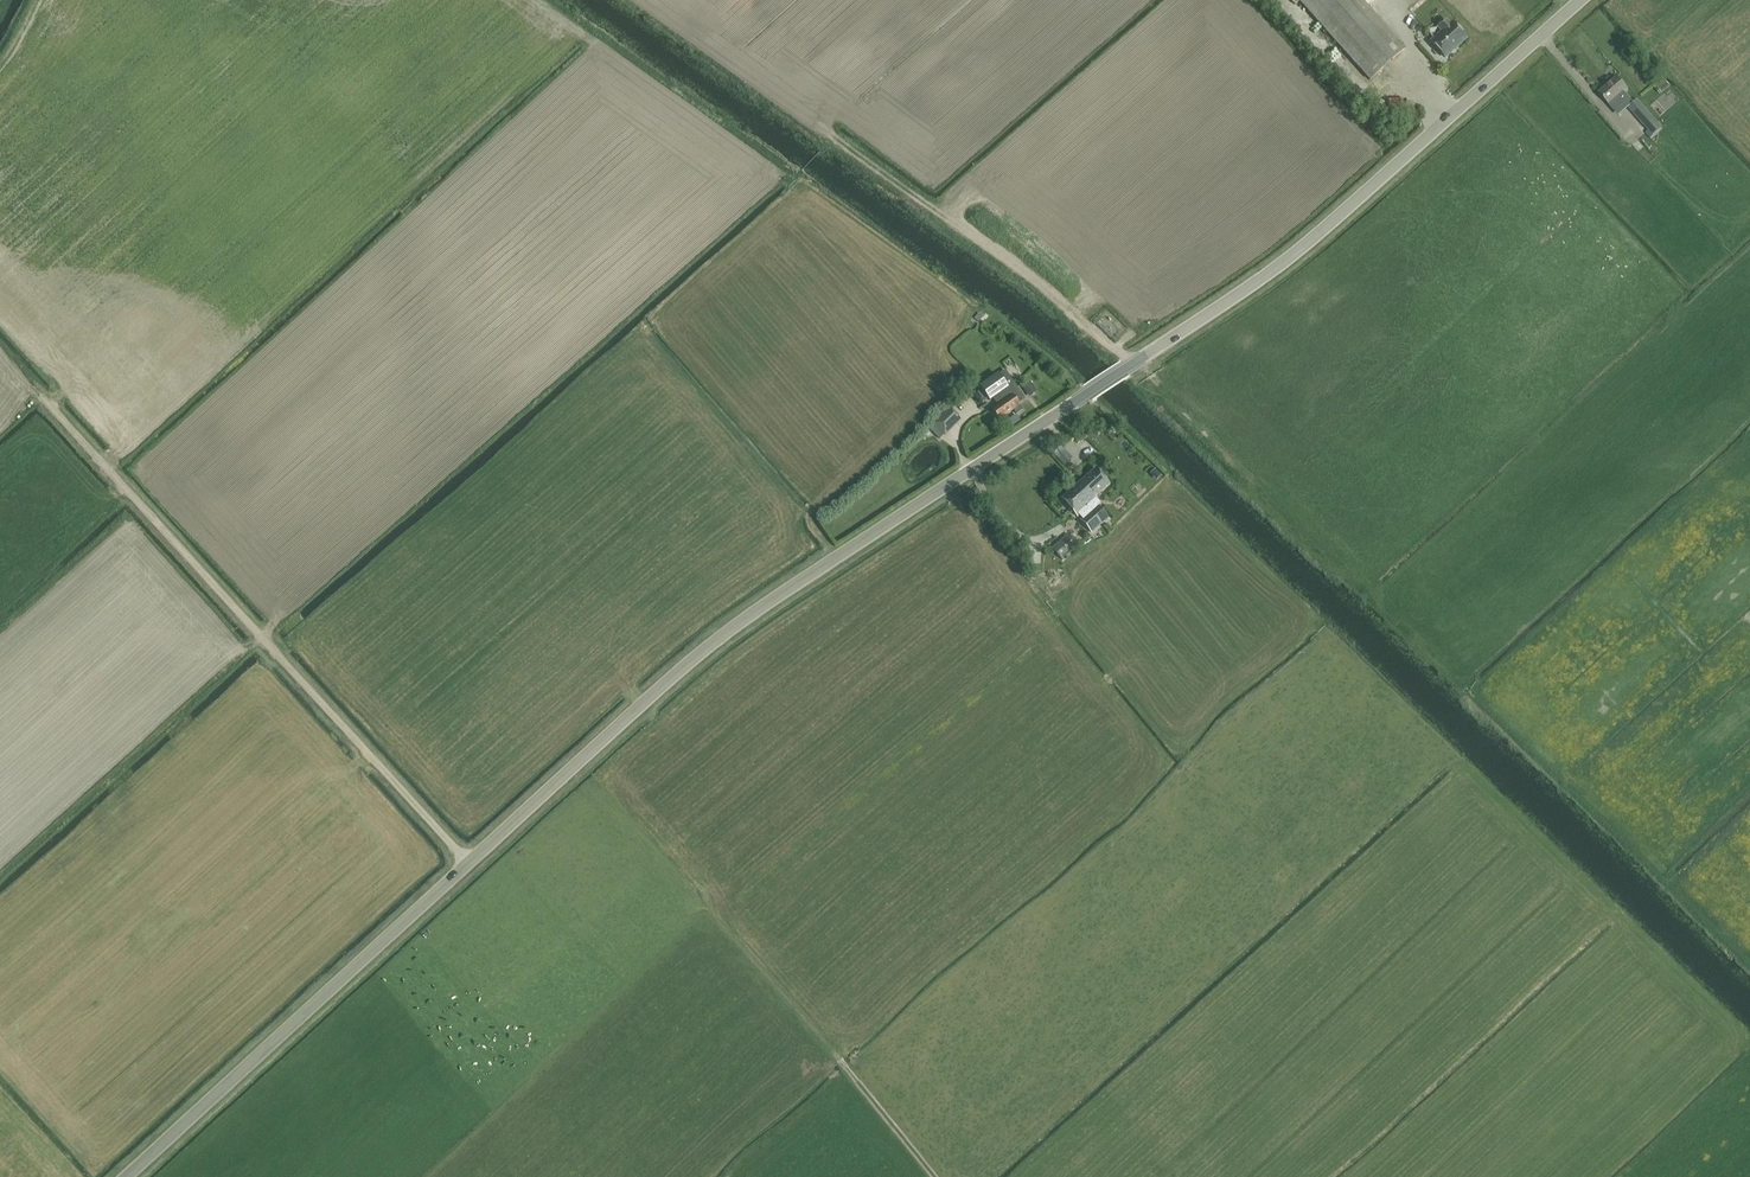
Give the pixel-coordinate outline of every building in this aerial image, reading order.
[(1405,49),(1361,0),(1298,0),(1370,81),(1405,49)] [(1452,23),(1449,25),(1445,21),(1438,27),(1442,32),(1431,42),(1445,58),(1466,39),(1452,23)] [(1609,105),(1614,101),(1620,108),(1630,99),(1624,92),(1627,89),(1616,77),(1598,93),(1609,105)] [(1637,100),(1628,108),(1648,131),(1657,123),(1637,100)] [(1006,364),(1012,374),(1017,371),(1011,361),(1006,364)] [(1016,402),(1023,398),(1024,397),(1009,377),(1003,381),(998,375),(980,387),(989,401),(996,396),(1001,404),(992,411),(998,420),(1013,410),(1016,415),(1022,410),(1016,402)] [(1030,380),(1021,384),(1025,394),(1035,390),(1030,380)] [(934,424),(945,435),(960,419),(950,409),(934,424)] [(1008,430),(1020,421),(1015,415),(1004,423),(1008,430)] [(1053,453),(1065,465),(1071,460),(1060,447),(1053,453)] [(1095,469),(1078,484),(1094,502),(1089,506),(1092,510),(1091,511),(1102,523),(1108,518),(1098,506),(1100,503),(1095,497),(1109,484),(1095,469)] [(1094,502),(1078,484),(1062,499),(1077,517),(1082,513),(1085,516),(1081,520),(1092,533),(1102,523),(1091,511),(1092,510),(1089,506),(1094,502)] [(1054,550),(1062,559),(1072,550),(1064,541),(1054,550)]
